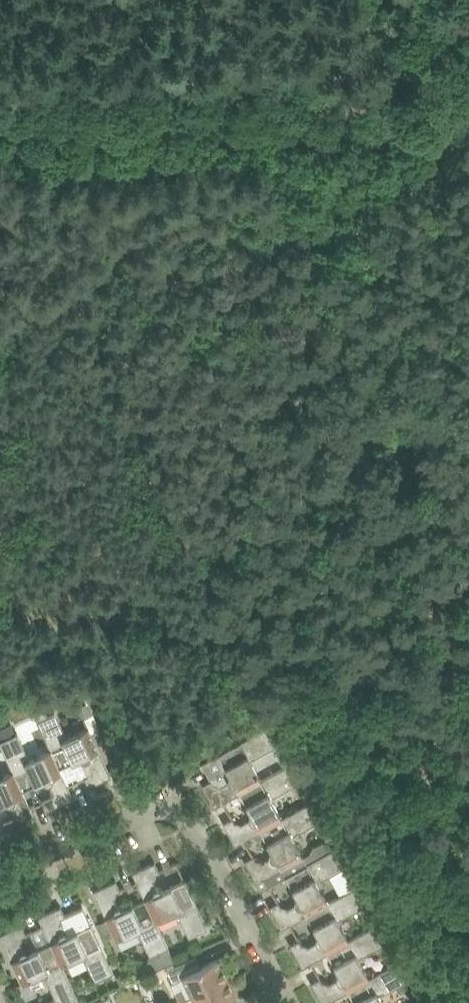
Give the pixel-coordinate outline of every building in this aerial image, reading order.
[(45,708),(34,713),(50,749),(51,748),(60,767),(81,757),(82,759),(86,760),(87,760),(91,768),(89,768),(88,772),(89,774),(84,776),(84,777),(89,775),(93,784),(112,775),(103,757),(92,732),(89,726),(67,736),(55,710),(47,713),(45,708)] [(213,784),(205,789),(213,803),(218,805),(239,793),(239,792),(262,779),(261,779),(250,759),(276,745),(266,727),(218,754),(230,775),(229,776),(228,780),(228,781),(220,785),(220,784),(216,783),(214,783),(212,779),(211,780),(213,784)] [(51,748),(50,749),(30,758),(18,732),(0,740),(0,743),(13,770),(22,789),(23,789),(44,780),(44,781),(48,782),(50,782),(53,790),(52,791),(51,795),(51,796),(46,798),(47,800),(52,798),(55,806),(74,798),(60,767),(51,748)] [(234,822),(226,826),(234,841),(238,842),(260,830),(282,817),(271,797),(296,783),(287,765),(261,779),(262,779),(239,792),(239,793),(240,792),(251,812),(249,813),(248,817),(249,818),(241,823),(240,821),(236,820),(235,821),(233,817),(232,817),(234,822)] [(6,801),(7,802),(11,804),(12,803),(16,811),(14,812),(13,816),(13,817),(9,819),(9,821),(14,819),(18,828),(36,819),(28,801),(23,789),(22,789),(13,770),(0,776),(0,804),(6,801)] [(307,863),(292,835),(317,821),(307,803),(282,817),(260,830),(261,830),(272,850),(270,851),(269,855),(270,856),(262,860),(261,859),(257,858),(256,859),(254,855),(253,855),(255,859),(246,864),(260,889),(285,875),(307,863)] [(280,905),(272,910),(280,925),(285,926),(307,914),(306,913),(328,901),(317,881),(342,867),(333,849),(285,875),(297,896),(296,897),(295,901),(295,902),(287,907),(287,905),(282,904),(281,905),(279,901),(278,901),(280,905)] [(159,870),(155,872),(151,863),(132,872),(145,897),(156,920),(157,920),(177,910),(189,936),(208,928),(185,879),(163,889),(162,888),(158,886),(157,887),(153,879),(154,878),(156,874),(155,873),(160,871),(159,870)] [(112,881),(93,890),(107,918),(114,934),(116,938),(138,928),(150,954),(151,955),(143,975),(175,960),(169,946),(157,920),(156,920),(145,897),(124,907),(123,906),(119,904),(118,905),(114,897),(115,896),(117,892),(116,891),(121,889),(120,888),(116,890),(112,881)] [(299,939),(301,943),(292,948),(301,963),(305,964),(328,952),(327,951),(349,939),(338,919),(363,905),(353,887),(328,901),(306,913),(307,914),(318,934),(316,935),(315,939),(316,940),(308,944),(307,943),(303,942),(302,943),(300,939),(299,939)] [(41,915),(40,919),(42,924),(43,926),(44,925),(62,964),(63,964),(62,964),(83,954),(95,980),(114,971),(91,923),(83,906),(65,914),(61,916),(57,907),(41,915)] [(1,937),(22,983),(44,973),(56,998),(45,1002),(81,1002),(63,964),(62,964),(44,925),(43,926),(50,941),(29,951),(29,950),(25,948),(24,949),(20,941),(21,940),(23,936),(22,935),(27,933),(26,932),(22,934),(18,925),(2,933),(1,937)] [(319,977),(321,981),(313,986),(321,1001),(326,1002),(348,990),(347,989),(370,977),(359,957),(384,943),(374,925),(349,939),(327,951),(328,952),(338,972),(337,973),(336,977),(336,978),(329,982),(328,981),(324,980),(322,981),(320,976),(319,977)] [(197,955),(167,969),(173,981),(183,976),(192,995),(231,976),(225,963),(222,965),(218,958),(198,968),(193,958),(197,955)] [(380,995),(405,981),(395,963),(370,977),(347,989),(348,990),(355,1002),(384,1002),(380,995)] [(180,1000),(181,1002),(228,1002),(238,998),(234,991),(238,990),(231,976),(192,995),(180,1000)]
